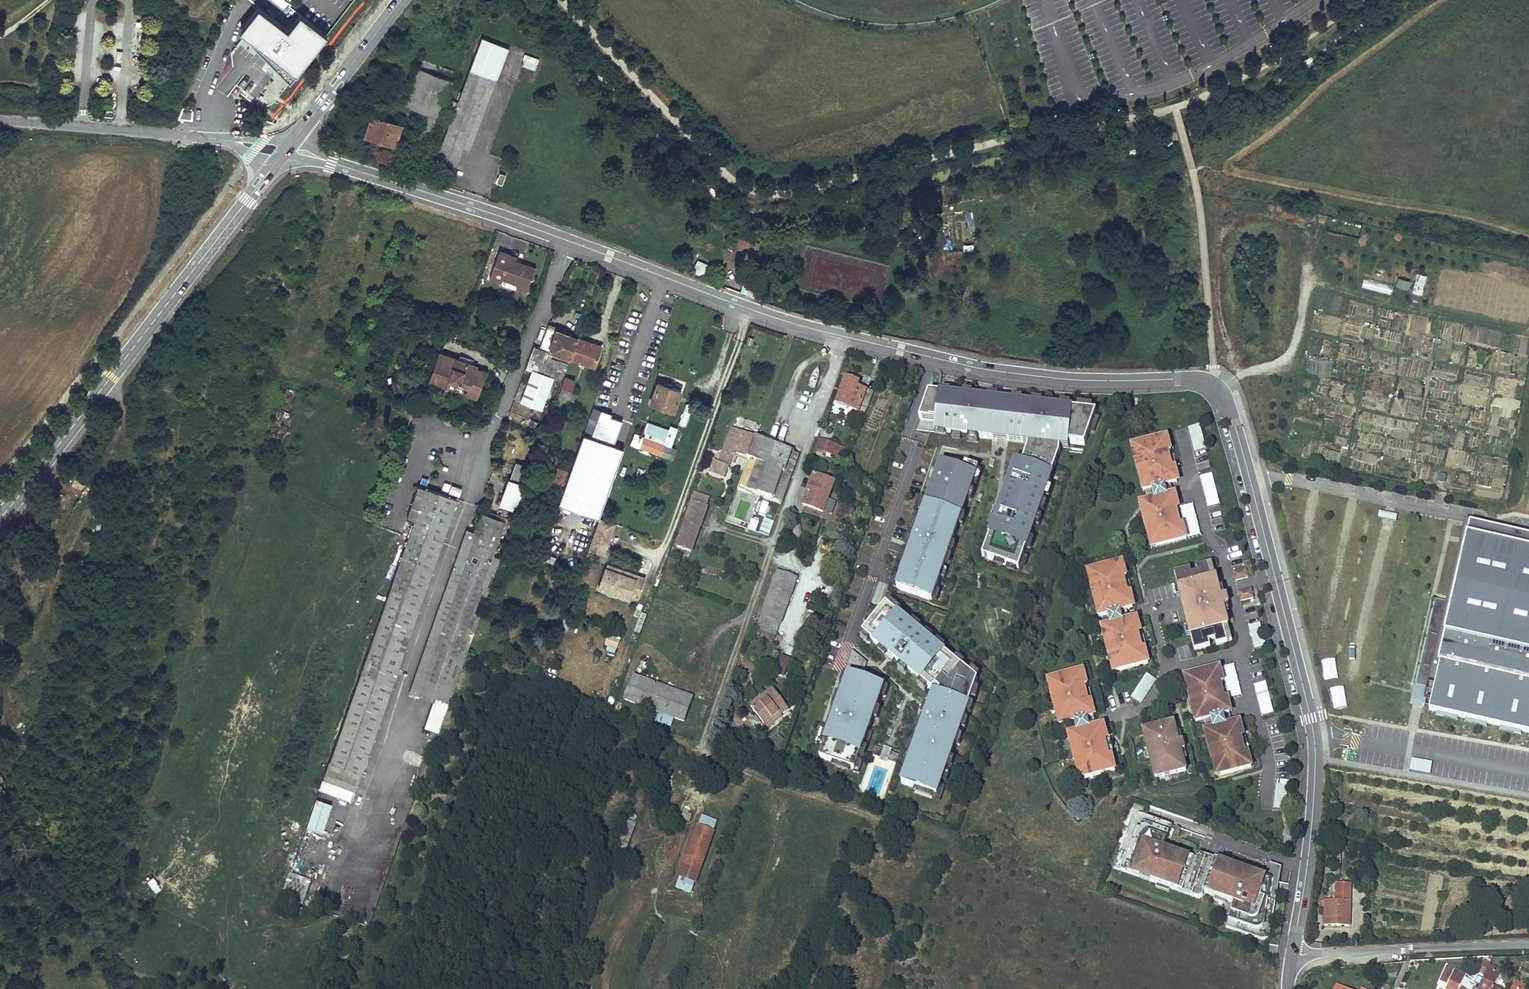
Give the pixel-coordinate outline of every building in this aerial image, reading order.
[(284,9),(288,4),(284,0),(272,0),(284,9)] [(327,35),(300,15),(288,31),(259,8),(238,31),(267,58),(270,55),(275,59),(270,64),(290,83),(327,35)] [(275,59),(270,55),(267,58),(238,31),(270,64),(275,59)] [(485,95),(492,77),(499,79),(510,48),(484,38),(472,69),(460,102),(453,100),(444,123),(451,126),(439,159),(459,166),(465,148),(472,151),(492,97),(485,95)] [(535,69),(538,57),(524,53),(521,66),(535,69)] [(452,79),(455,70),(423,58),(419,67),(452,79)] [(429,140),(452,79),(419,67),(411,88),(406,101),(428,110),(419,136),(429,140)] [(499,79),(492,77),(485,95),(492,97),(499,79)] [(402,121),(405,112),(397,109),(394,117),(402,121)] [(394,144),(401,124),(372,114),(365,134),(394,144)] [(465,148),(459,166),(466,169),(472,151),(465,148)] [(506,176),(500,174),(496,183),(502,186),(506,176)] [(532,264),(513,258),(507,255),(508,251),(496,247),(487,275),(499,279),(500,276),(513,281),(512,284),(524,288),(532,264)] [(691,273),(704,278),(708,265),(696,260),(691,273)] [(513,281),(500,276),(499,279),(498,282),(511,287),(512,284),(513,281)] [(1408,289),(1410,280),(1398,277),(1396,286),(1408,289)] [(1391,292),(1392,285),(1363,280),(1362,287),(1391,292)] [(570,356),(577,336),(548,325),(540,346),(534,343),(527,365),(562,379),(570,356)] [(593,365),(601,345),(577,336),(570,356),(593,365)] [(474,362),(463,359),(462,361),(453,358),(454,356),(437,350),(432,363),(450,369),(447,377),(466,384),(464,390),(474,394),(483,368),(473,365),(474,362)] [(465,354),(458,352),(457,352),(456,353),(455,354),(454,356),(453,358),(462,361),(463,359),(465,354)] [(450,369),(432,363),(427,378),(445,384),(447,377),(450,369)] [(562,379),(527,365),(526,368),(532,370),(521,400),(551,410),(562,379)] [(573,388),(576,379),(567,375),(553,413),(556,414),(555,416),(556,417),(558,414),(559,415),(566,396),(575,399),(578,391),(573,388)] [(863,416),(872,392),(857,386),(859,381),(846,376),(837,401),(846,405),(845,409),(863,416)] [(674,414),(682,392),(656,382),(648,405),(674,414)] [(279,452),(299,392),(283,387),(263,447),(279,452)] [(937,425),(940,400),(930,399),(920,423),(937,425)] [(937,425),(936,433),(1032,443),(1061,446),(1069,447),(1072,414),(940,400),(937,425)] [(613,447),(622,421),(610,417),(611,414),(599,410),(589,438),(613,447)] [(1097,416),(1072,414),(1069,447),(1085,449),(1097,416)] [(670,460),(674,448),(671,447),(677,429),(670,426),(668,430),(648,422),(643,436),(634,433),(629,445),(670,460)] [(1194,452),(1206,449),(1200,424),(1188,427),(1194,452)] [(749,456),(757,437),(732,427),(722,454),(719,460),(714,458),(711,466),(727,472),(731,459),(735,461),(738,452),(749,456)] [(1171,450),(1167,434),(1136,442),(1140,456),(1135,458),(1143,488),(1145,488),(1164,483),(1170,482),(1177,480),(1169,450),(1171,450)] [(598,520),(623,450),(613,447),(589,438),(582,436),(557,506),(598,520)] [(781,500),(798,453),(757,437),(749,456),(739,483),(781,500)] [(844,460),(848,449),(819,439),(815,450),(816,451),(815,454),(824,458),(826,454),(844,460)] [(1032,443),(1024,468),(1053,478),(1060,459),(1061,446),(1032,443)] [(516,512),(532,467),(515,462),(508,480),(507,479),(497,506),(516,512)] [(939,464),(925,504),(963,517),(977,478),(939,464)] [(1016,465),(983,559),(1020,572),(1053,478),(1024,468),(1016,465)] [(727,472),(711,466),(710,469),(725,475),(727,472)] [(559,489),(566,471),(556,467),(549,485),(559,489)] [(825,492),(830,479),(814,472),(802,503),(822,510),(829,494),(825,492)] [(1208,507),(1220,504),(1212,473),(1200,476),(1208,507)] [(1438,481),(1447,482),(1448,474),(1438,473),(1438,481)] [(59,534),(88,486),(71,476),(42,523),(59,534)] [(834,480),(830,479),(825,492),(829,494),(834,480)] [(1173,492),(1170,482),(1164,483),(1167,493),(1173,492)] [(1164,483),(1145,488),(1148,498),(1167,493),(1164,483)] [(449,492),(459,495),(461,487),(450,485),(449,492)] [(405,519),(412,522),(318,791),(351,802),(457,500),(417,486),(405,519)] [(694,500),(708,505),(711,497),(695,492),(692,499),(694,500)] [(1180,522),(1173,492),(1167,493),(1148,498),(1139,500),(1140,505),(1152,502),(1155,513),(1143,516),(1147,531),(1152,530),(1155,545),(1186,537),(1182,521),(1180,522)] [(727,507),(730,499),(720,495),(717,504),(727,507)] [(832,514),(836,501),(829,499),(826,512),(832,514)] [(708,505),(694,500),(686,522),(701,527),(708,505)] [(1155,513),(1152,502),(1140,505),(1143,516),(1155,513)] [(963,517),(925,504),(895,588),(933,601),(963,517)] [(510,528),(513,520),(489,512),(488,516),(505,522),(503,526),(510,528)] [(438,733),(500,558),(493,556),(503,526),(505,522),(488,516),(482,514),(475,533),(466,530),(407,696),(417,700),(418,697),(432,702),(423,728),(438,733)] [(615,524),(599,518),(588,550),(604,556),(615,524)] [(692,550),(701,527),(686,522),(679,545),(692,550)] [(1467,524),(1425,709),(1528,733),(1528,538),(1467,524)] [(1127,575),(1123,560),(1092,567),(1096,582),(1091,583),(1099,614),(1101,613),(1104,624),(1101,624),(1109,655),(1114,654),(1118,668),(1148,661),(1144,645),(1143,646),(1135,616),(1129,617),(1123,619),(1120,608),(1126,607),(1132,605),(1125,576),(1127,575)] [(1190,566),(1174,570),(1193,648),(1209,644),(1208,639),(1214,638),(1215,643),(1231,639),(1211,561),(1196,565),(1197,570),(1191,572),(1190,566)] [(606,564),(604,567),(634,578),(636,574),(606,564)] [(644,577),(636,574),(634,578),(604,567),(598,587),(628,598),(630,595),(637,597),(644,577)] [(1247,575),(1245,567),(1233,570),(1235,578),(1247,575)] [(797,579),(777,571),(753,637),(774,645),(797,579)] [(1251,587),(1238,590),(1241,599),(1253,595),(1251,587)] [(1129,617),(1126,607),(1120,608),(1123,619),(1129,617)] [(863,637),(933,695),(900,787),(938,801),(972,708),(970,708),(979,683),(887,608),(863,637)] [(620,641),(608,637),(605,645),(617,649),(620,641)] [(784,676),(792,659),(782,655),(775,673),(784,676)] [(1234,664),(1225,666),(1227,676),(1236,674),(1234,664)] [(1219,665),(1189,673),(1193,687),(1188,689),(1196,719),(1204,717),(1223,712),(1229,710),(1222,680),(1223,680),(1219,665)] [(1102,723),(1095,724),(1089,726),(1087,715),(1093,714),(1085,684),(1087,684),(1083,668),(1052,676),(1056,691),(1051,692),(1059,722),(1068,720),(1070,731),(1068,731),(1076,762),(1081,761),(1084,775),(1115,768),(1111,752),(1109,752),(1102,723)] [(1132,699),(1142,704),(1156,678),(1145,673),(1132,699)] [(684,724),(694,698),(632,675),(622,701),(684,724)] [(886,688),(849,675),(819,761),(856,774),(886,688)] [(1262,715),(1274,712),(1266,681),(1254,684),(1262,715)] [(760,702),(758,699),(750,706),(763,723),(771,717),(772,719),(787,708),(773,688),(765,694),(767,697),(760,702)] [(767,697),(765,694),(758,699),(760,702),(767,697)] [(1232,721),(1229,710),(1223,712),(1226,722),(1232,721)] [(1204,717),(1207,727),(1205,728),(1213,758),(1217,757),(1221,772),(1252,764),(1248,748),(1246,749),(1238,719),(1232,721),(1226,722),(1223,712),(1204,717)] [(1087,715),(1089,726),(1095,724),(1093,714),(1087,715)] [(1173,720),(1143,728),(1155,776),(1186,768),(1181,749),(1178,739),(1173,720)] [(897,762),(899,752),(875,746),(873,757),(897,762)] [(418,766),(423,757),(411,751),(406,760),(418,766)] [(1412,758),(1409,769),(1430,774),(1432,762),(1412,758)] [(0,774),(0,797),(11,790),(0,774)] [(331,804),(315,799),(305,829),(321,834),(331,804)] [(1204,889),(1234,899),(1226,923),(1261,935),(1265,934),(1269,932),(1270,929),(1281,863),(1269,859),(1265,873),(1257,870),(1256,874),(1245,870),(1247,866),(1219,857),(1217,864),(1204,859),(1206,852),(1199,850),(1195,853),(1194,856),(1163,845),(1171,821),(1140,810),(1138,811),(1131,816),(1114,865),(1135,872),(1136,869),(1152,874),(1151,878),(1179,887),(1181,881),(1194,885),(1191,892),(1200,894),(1203,892),(1204,889)] [(716,828),(717,819),(701,816),(699,824),(716,828)] [(713,830),(698,825),(679,874),(695,879),(713,830)] [(1219,857),(1206,852),(1204,859),(1217,864),(1219,857)] [(293,865),(295,857),(290,855),(287,863),(293,865)] [(1136,869),(1135,872),(1151,878),(1152,874),(1136,869)] [(311,882),(289,875),(281,899),(303,907),(311,882)] [(1181,881),(1179,887),(1191,892),(1194,885),(1181,881)] [(1324,926),(1349,926),(1350,884),(1337,883),(1337,894),(1335,894),(1335,898),(1335,900),(1325,900),(1320,900),(1320,906),(1325,906),(1324,926)] [(1488,968),(1499,973),(1501,969),(1490,964),(1488,968)] [(1460,987),(1466,975),(1447,966),(1439,982),(1448,986),(1446,988),(1464,988),(1460,987)] [(1493,986),(1499,973),(1488,968),(1479,988),(1501,988),(1493,986)] [(1526,986),(1515,981),(1511,988),(1524,988),(1526,986)]
